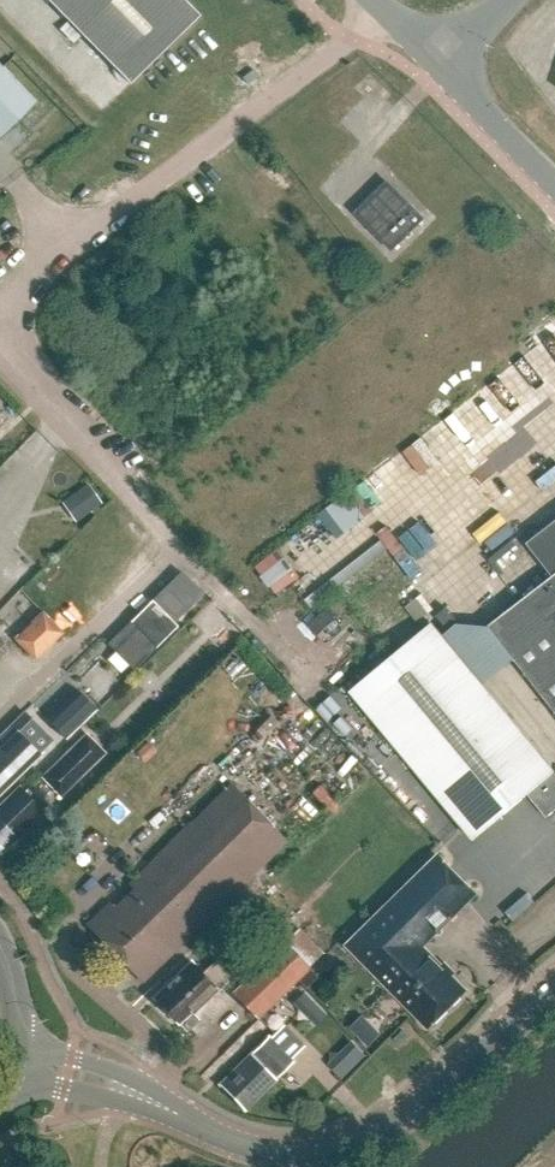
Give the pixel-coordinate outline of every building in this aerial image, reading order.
[(130,84),(199,15),(184,0),(47,0),(130,84)] [(36,102),(0,64),(0,137),(36,102)] [(357,213),(392,249),(423,219),(388,183),(357,213)] [(529,351),(554,327),(554,283),(554,282),(506,327),(529,351)] [(101,502),(88,484),(75,494),(88,512),(101,502)] [(341,530),(358,516),(339,493),(322,507),(341,530)] [(489,626),(514,659),(554,712),(554,521),(527,543),(553,576),(489,626)] [(271,594),(296,577),(275,547),(250,564),(271,594)] [(135,669),(179,626),(153,600),(109,644),(135,669)] [(436,616),(449,631),(459,622),(446,607),(436,616)] [(35,660),(64,632),(42,609),(12,637),(35,660)] [(554,773),(554,771),(433,624),(352,692),(474,840),(528,795),(554,773)] [(79,726),(96,710),(78,691),(53,714),(60,721),(54,727),(65,739),(79,726)] [(40,754),(17,731),(0,747),(0,787),(8,779),(11,782),(40,754)] [(61,798),(107,754),(86,733),(40,777),(61,798)] [(145,763),(156,752),(148,743),(136,753),(145,763)] [(554,809),(554,774),(554,773),(528,795),(546,817),(554,809)] [(144,979),(287,840),(231,783),(129,882),(134,887),(114,907),(118,911),(97,931),(144,979)] [(43,809),(19,784),(0,803),(0,851),(43,809)] [(476,892),(442,857),(352,944),(381,975),(382,973),(431,1024),(464,993),(420,947),(476,892)] [(257,903),(276,884),(268,876),(248,895),(257,903)] [(297,981),(310,969),(311,969),(284,941),(231,992),(258,1020),(297,981)] [(224,978),(242,960),(236,954),(240,950),(234,944),(203,973),(192,961),(186,966),(183,965),(178,974),(154,997),(157,1000),(154,1002),(165,1013),(167,1011),(178,1022),(190,1011),(193,1015),(219,990),(217,989),(226,980),(224,978)] [(305,989),(317,977),(310,969),(297,981),(305,989)] [(291,1059),(304,1047),(283,1026),(270,1039),(269,1037),(220,1084),(244,1110),(293,1062),(291,1059)] [(339,1078),(361,1054),(351,1044),(328,1068),(339,1078)]
